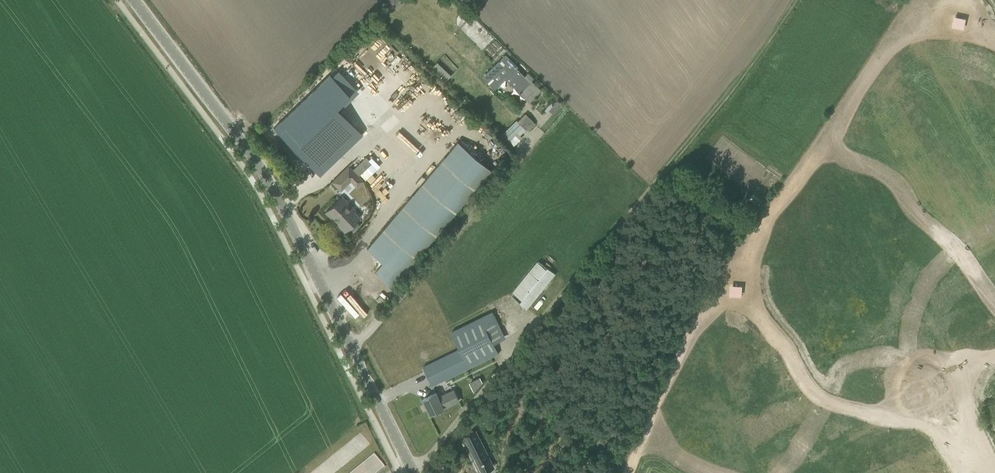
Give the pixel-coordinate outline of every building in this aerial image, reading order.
[(482,77),(487,82),(492,78),(493,79),(489,84),(494,90),(506,78),(527,100),(531,96),(533,98),(541,90),(532,81),(530,82),(516,68),(518,67),(505,54),(482,77)] [(446,80),(450,75),(436,61),(431,66),(446,80)] [(330,74),(273,127),(320,175),(363,134),(336,107),(350,95),(330,74)] [(547,107),(550,112),(560,105),(557,100),(547,107)] [(503,134),(509,139),(522,126),(525,129),(533,121),(524,113),(503,134)] [(379,152),(398,134),(394,129),(374,147),(379,152)] [(375,273),(391,287),(492,168),(457,141),(367,248),(384,262),(375,273)] [(359,163),(353,169),(358,174),(364,169),(359,163)] [(332,181),(341,190),(357,175),(348,166),(332,181)] [(325,212),(344,232),(350,227),(356,221),(360,217),(340,197),(325,212)] [(356,221),(350,227),(354,231),(360,225),(356,221)] [(510,295),(527,308),(556,274),(539,260),(510,295)] [(343,295),(340,299),(363,316),(366,312),(343,295)] [(457,350),(423,366),(424,367),(433,385),(499,353),(495,344),(493,340),(504,335),(500,327),(492,311),(492,312),(450,332),(451,333),(459,349),(457,350)] [(439,396),(437,392),(424,399),(431,414),(459,400),(453,389),(439,396)] [(476,431),(465,437),(478,463),(489,458),(476,431)] [(338,468),(343,457),(334,453),(329,464),(338,468)]
